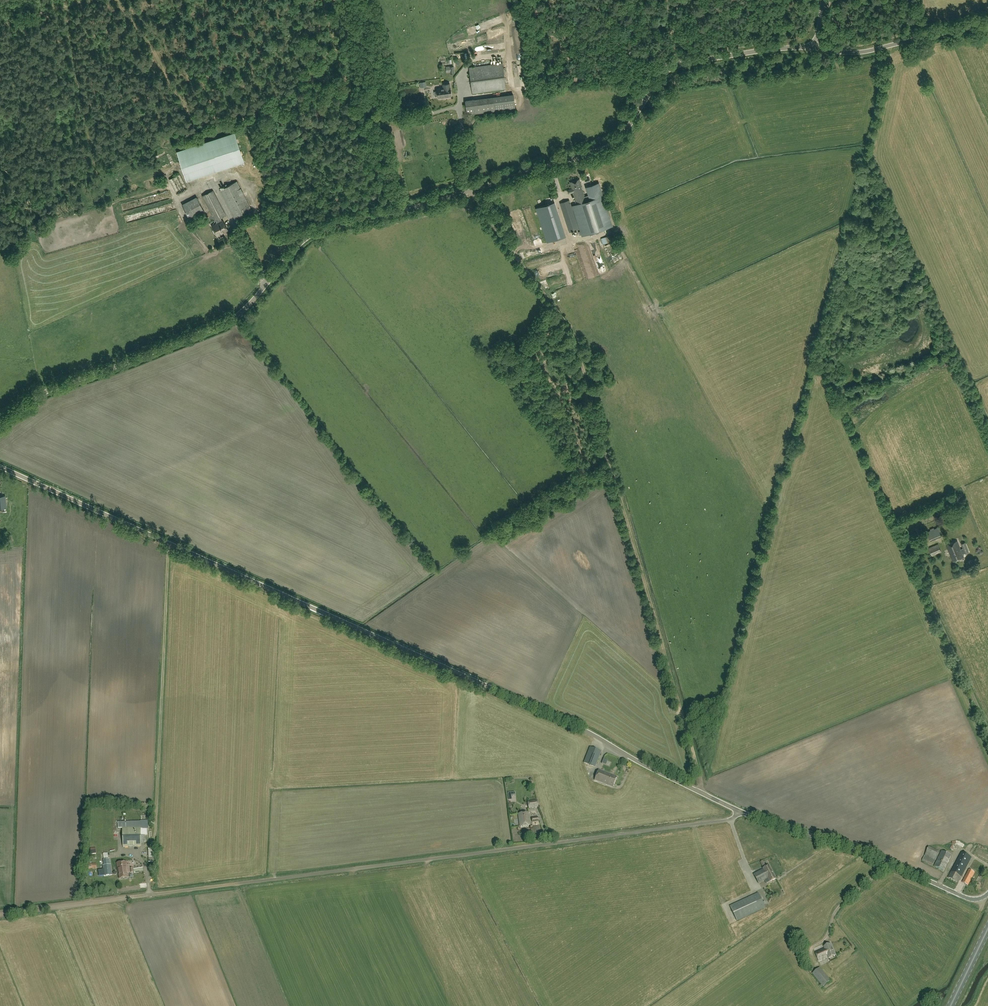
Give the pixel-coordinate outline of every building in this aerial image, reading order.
[(501,63),(479,66),(469,67),(472,93),(505,88),(501,63)] [(443,88),(436,89),(437,91),(434,92),(435,97),(437,97),(438,98),(452,96),(450,83),(442,84),(443,88)] [(513,95),(493,97),(495,111),(515,108),(513,95)] [(467,115),(477,114),(475,100),(465,101),(467,115)] [(235,132),(177,151),(187,181),(245,162),(235,132)] [(170,161),(159,165),(161,169),(171,165),(170,161)] [(214,175),(218,174),(217,172),(207,175),(209,181),(216,180),(214,175)] [(187,189),(179,174),(168,179),(176,194),(187,189)] [(590,201),(586,202),(579,179),(569,182),(571,189),(567,190),(568,194),(573,193),(577,204),(572,206),(582,237),(613,227),(599,184),(588,187),(590,193),(588,194),(590,201)] [(236,181),(219,190),(234,219),(251,211),(236,181)] [(225,215),(212,190),(202,196),(215,221),(215,220),(216,223),(211,225),(217,236),(227,231),(222,220),(221,220),(220,218),(225,215)] [(190,221),(204,214),(196,197),(181,204),(190,221)] [(569,233),(578,230),(569,200),(560,203),(569,233)] [(536,208),(540,219),(555,215),(558,213),(554,202),(536,208)] [(598,263),(601,273),(607,271),(604,261),(598,263)] [(565,269),(569,287),(575,285),(574,282),(571,282),(570,276),(572,276),(571,271),(568,272),(567,269),(565,269)] [(927,532),(931,540),(941,535),(938,528),(927,532)] [(946,545),(948,549),(951,556),(953,561),(964,557),(963,554),(965,553),(965,554),(969,552),(965,542),(961,544),(963,548),(961,549),(957,541),(946,545)] [(929,548),(932,555),(941,552),(938,544),(929,548)] [(601,754),(589,750),(584,764),(595,769),(601,754)] [(617,777),(598,770),(594,780),(612,787),(617,777)] [(530,825),(528,813),(518,814),(520,827),(530,825)] [(140,846),(140,828),(122,828),(122,846),(140,846)] [(926,854),(936,859),(939,852),(929,847),(926,854)] [(978,849),(976,854),(987,859),(987,854),(978,849)] [(942,851),(934,866),(944,871),(951,856),(942,851)] [(948,878),(958,883),(972,858),(961,852),(948,878)] [(110,865),(109,865),(109,859),(103,860),(104,866),(102,866),(103,875),(111,874),(110,865)] [(127,873),(130,873),(133,872),(138,872),(138,869),(133,869),(133,868),(130,869),(130,864),(126,865),(126,862),(116,863),(117,872),(118,879),(127,878),(127,873)] [(770,882),(776,879),(769,865),(762,868),(763,869),(753,874),(758,884),(765,880),(766,883),(770,882)] [(969,870),(962,883),(968,886),(975,873),(969,870)] [(758,893),(730,906),(736,921),(765,908),(758,893)] [(824,946),(824,948),(815,952),(819,961),(828,957),(829,958),(836,955),(831,944),(824,946)] [(820,968),(813,974),(823,986),(830,981),(820,968)]
